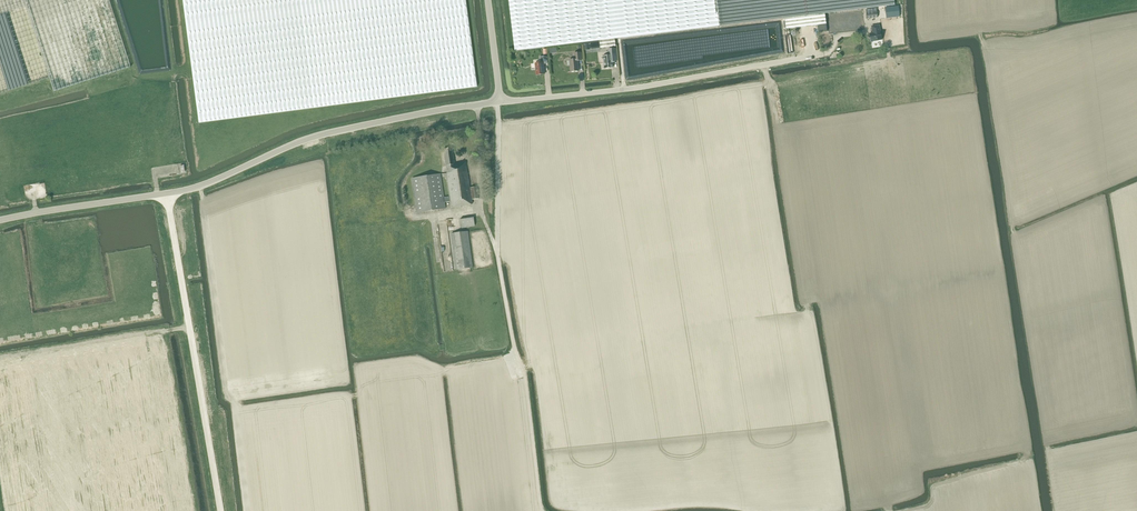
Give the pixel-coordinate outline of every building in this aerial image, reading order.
[(49,78),(54,92),(131,67),(109,0),(0,0),(0,94),(49,78)] [(199,123),(477,87),(466,0),(183,0),(199,123)] [(515,51),(600,41),(601,48),(616,46),(615,39),(719,27),(720,26),(785,19),(786,27),(786,29),(827,24),(825,14),(895,5),(894,0),(509,0),(515,51)] [(871,41),(871,42),(882,40),(881,32),(880,32),(879,27),(879,26),(873,27),(872,27),(873,33),(870,34),(871,38),(870,38),(870,41),(871,41)] [(603,69),(613,68),(612,63),(617,62),(616,49),(608,49),(609,56),(601,56),(601,57),(604,56),(605,68),(603,68),(603,69)] [(575,60),(570,60),(571,72),(579,71),(578,61),(582,61),(581,53),(574,53),(575,60)] [(540,57),(541,63),(535,63),(537,75),(545,74),(544,64),(548,64),(547,56),(540,57)] [(451,208),(472,204),(470,188),(466,163),(454,164),(452,148),(443,149),(447,173),(446,173),(449,197),(444,197),(440,174),(413,178),(418,213),(445,209),(445,202),(450,202),(451,208)] [(479,199),(477,187),(470,188),(472,200),(479,199)] [(473,217),(460,219),(462,228),(475,226),(473,217)] [(452,234),(457,270),(473,268),(468,231),(452,234)]
